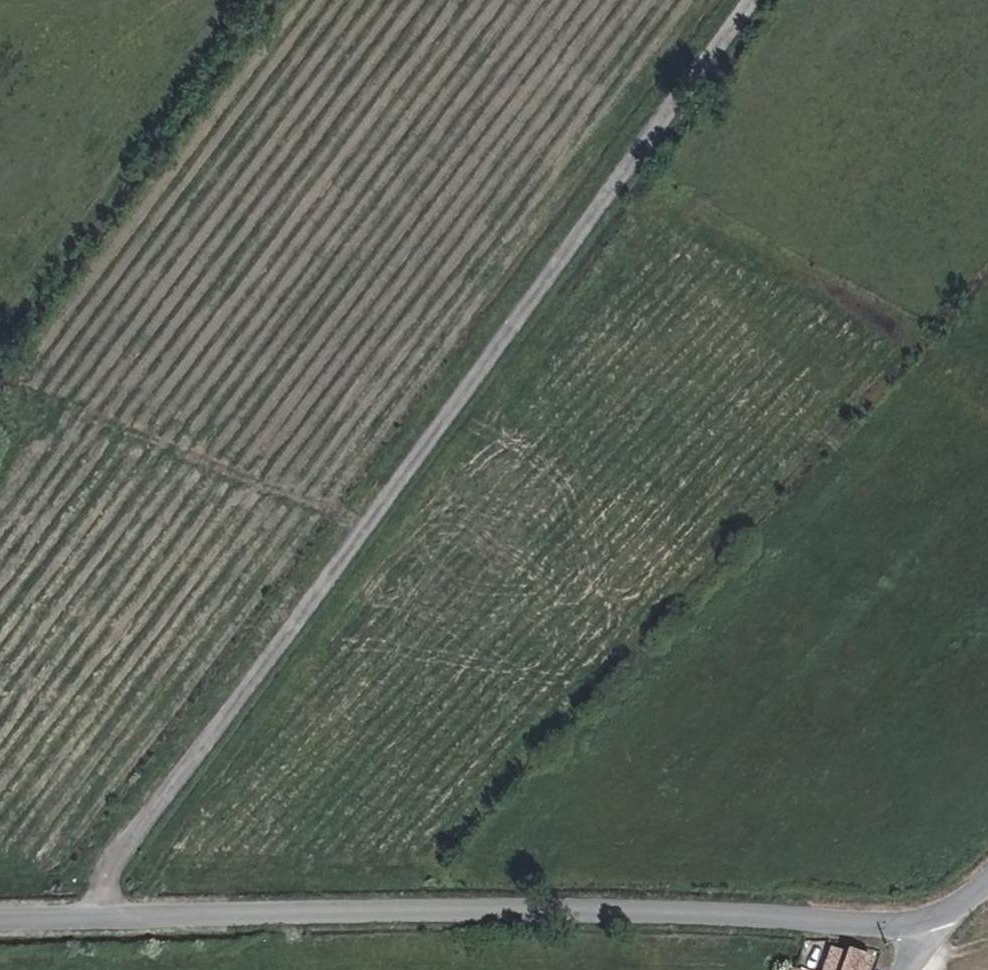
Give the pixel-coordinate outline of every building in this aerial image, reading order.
[(884,958),(861,949),(857,956),(843,952),(836,969),(880,969),(884,958)]
